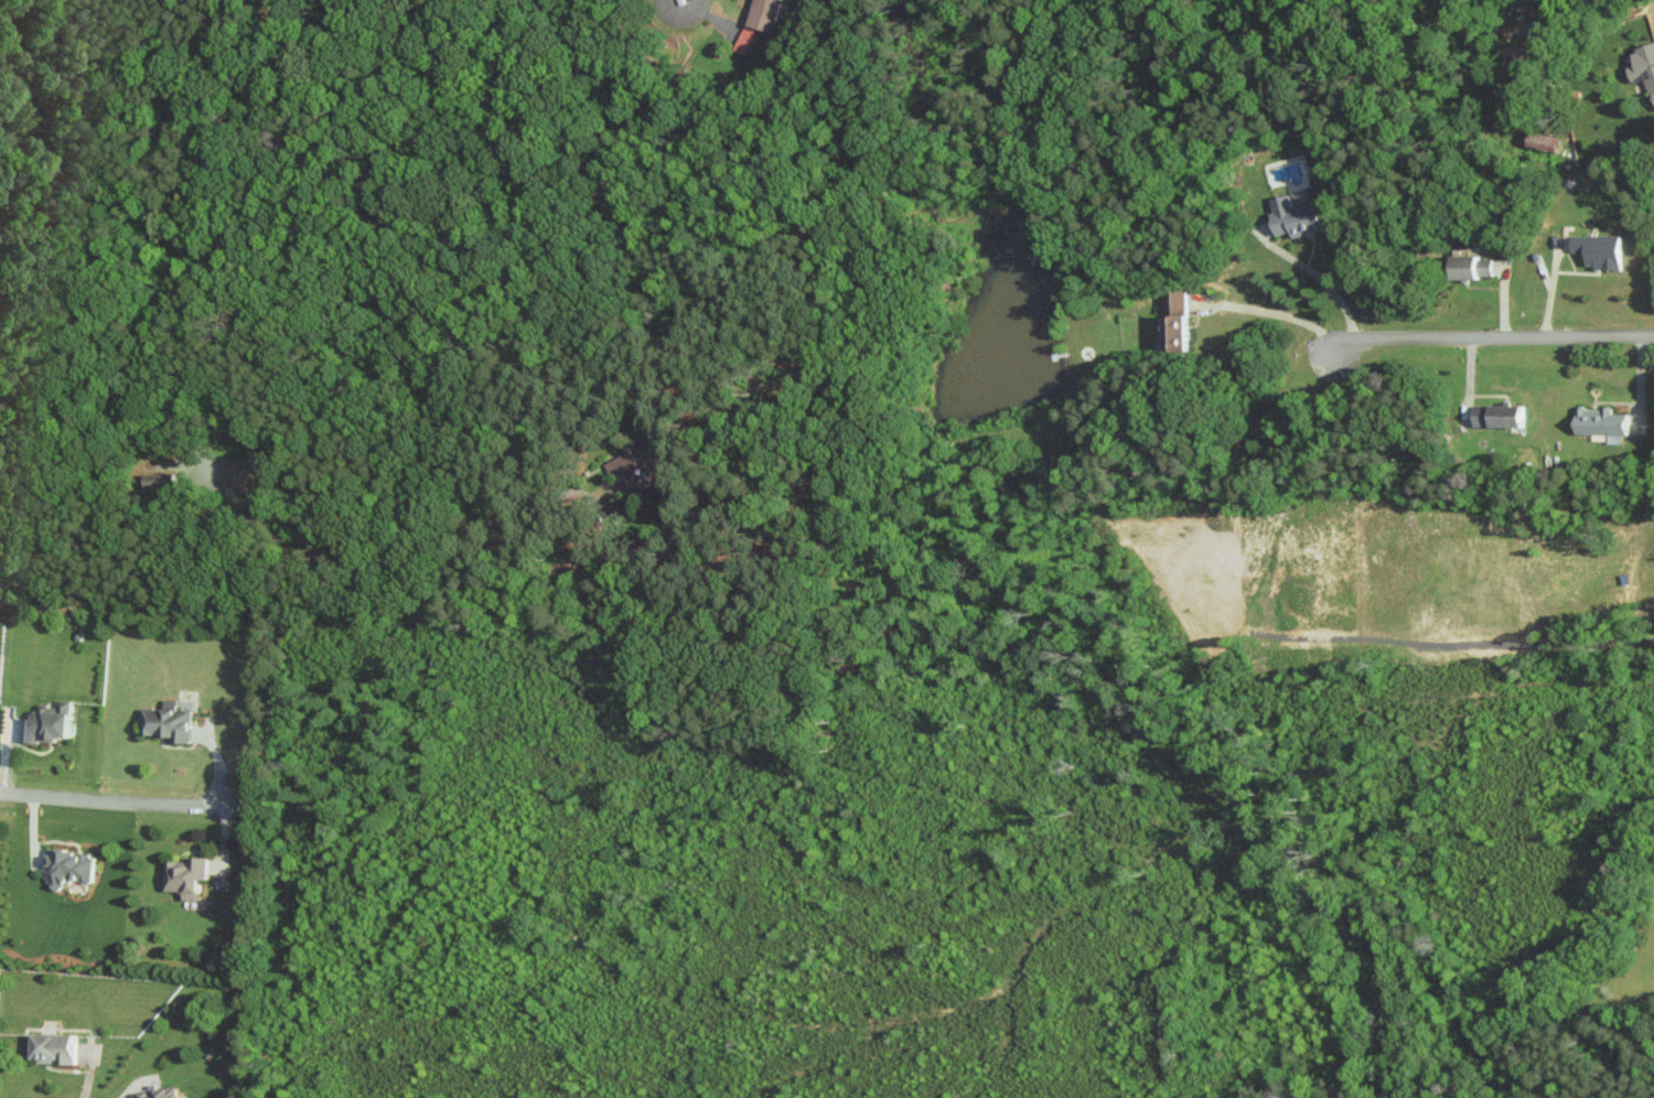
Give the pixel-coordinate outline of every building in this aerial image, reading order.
[(772,33),(780,0),(752,0),(745,26),(772,33)] [(745,55),(756,32),(743,26),(731,49),(745,55)] [(1629,50),(1633,67),(1626,68),(1630,83),(1645,79),(1653,111),(1653,44),(1629,50)] [(1322,229),(1315,200),(1290,205),(1287,193),(1267,197),(1275,234),(1290,231),(1291,236),(1322,229)] [(1571,235),(1571,251),(1584,251),(1584,268),(1619,267),(1618,235),(1571,235)] [(1491,277),(1491,256),(1450,255),(1450,277),(1491,277)] [(1185,289),(1163,289),(1164,350),(1186,350),(1185,289)] [(1472,425),(1520,426),(1521,404),(1473,403),(1472,425)] [(1627,412),(1610,412),(1610,407),(1575,407),(1574,433),(1606,434),(1606,443),(1620,443),(1620,434),(1626,434),(1627,412)] [(677,480),(653,435),(601,462),(625,507),(677,480)] [(232,494),(264,490),(262,480),(270,479),(266,450),(248,452),(249,457),(228,460),(232,494)] [(145,473),(146,492),(175,492),(175,473),(145,473)] [(64,741),(66,704),(29,702),(29,718),(20,718),(19,739),(64,741)] [(188,709),(138,707),(138,734),(169,735),(169,742),(187,742),(188,709)] [(91,852),(44,850),(43,876),(49,877),(49,882),(90,884),(91,852)] [(163,860),(162,891),(180,891),(180,899),(196,900),(197,879),(205,879),(205,856),(185,856),(185,861),(163,860)] [(71,1034),(28,1033),(28,1062),(71,1063),(71,1034)] [(173,1085),(131,1093),(132,1097),(175,1097),(173,1085)]
